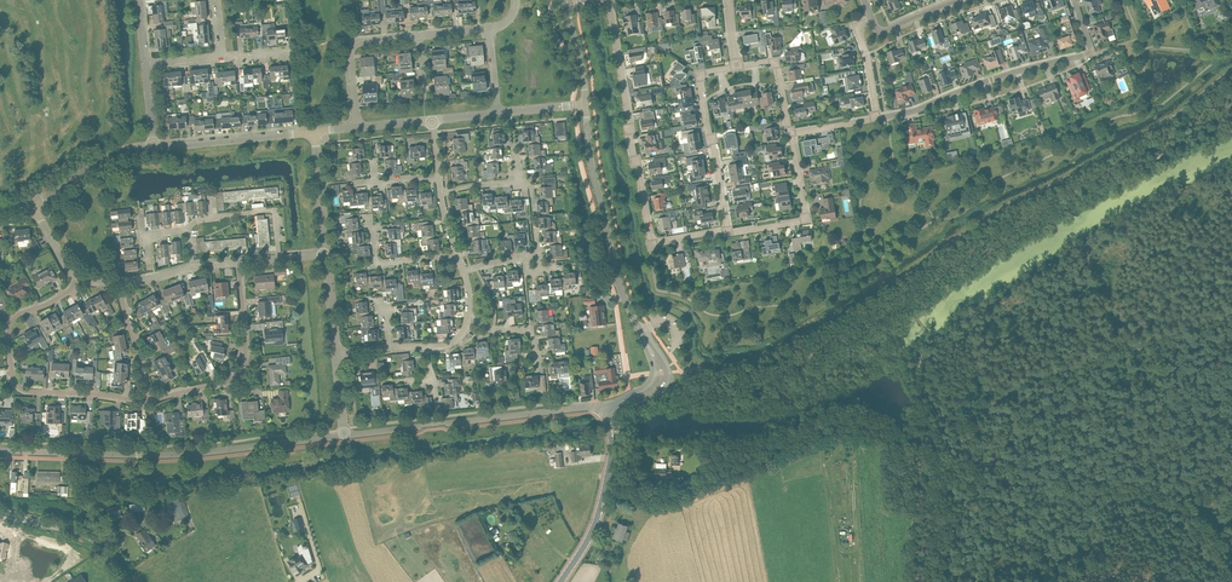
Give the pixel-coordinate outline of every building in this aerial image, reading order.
[(190,3),(191,7),(191,11),(206,9),(205,1),(200,2),(199,0),(190,0),(190,3)] [(425,2),(417,3),(417,8),(418,8),(419,17),(427,16),(426,8),(430,8),(429,0),(425,0),(425,2)] [(433,0),(429,0),(430,8),(434,8),(434,16),(443,15),(442,5),(441,0),(433,1),(433,0)] [(442,5),(443,15),(451,14),(450,0),(446,0),(447,5),(442,5)] [(466,3),(461,3),(461,0),(458,0),(457,0),(458,13),(467,12),(466,3)] [(475,12),(474,0),(465,0),(466,3),(467,12),(475,12)] [(796,5),(796,0),(792,0),(792,1),(782,2),(783,11),(793,10),(793,8),(797,8),(796,5)] [(818,7),(818,1),(814,1),(814,0),(803,0),(804,5),(804,11),(814,10),(814,12),(819,12),(818,7)] [(887,1),(889,6),(890,6),(893,13),(901,10),(897,0),(890,0),(887,1)] [(1039,17),(1039,16),(1043,14),(1044,15),(1042,9),(1042,10),(1039,2),(1034,3),(1034,4),(1032,3),(1032,2),(1032,0),(1031,0),(1025,2),(1026,3),(1021,5),(1024,14),(1029,12),(1031,17),(1038,14),(1039,17)] [(1058,9),(1065,6),(1062,0),(1045,0),(1046,1),(1045,2),(1046,5),(1047,5),(1048,9),(1052,7),(1053,11),(1058,9)] [(1086,1),(1088,6),(1087,7),(1089,15),(1100,12),(1097,5),(1102,4),(1101,0),(1088,0),(1086,1)] [(1149,7),(1152,5),(1154,10),(1154,11),(1155,11),(1156,14),(1161,12),(1162,12),(1164,11),(1170,8),(1166,0),(1146,0),(1149,7)] [(1200,13),(1204,11),(1205,10),(1204,9),(1210,6),(1211,8),(1221,4),(1219,0),(1194,0),(1195,2),(1194,3),(1198,11),(1199,12),(1200,13)] [(167,5),(166,1),(157,2),(157,6),(152,6),(153,15),(168,13),(167,5)] [(768,18),(773,20),(774,21),(778,21),(777,9),(773,9),(772,1),(767,2),(767,1),(762,1),(762,4),(762,10),(763,17),(768,16),(768,18)] [(371,25),(370,15),(365,16),(365,10),(361,10),(360,3),(357,3),(358,17),(362,17),(363,26),(371,25)] [(756,19),(756,13),(755,7),(750,8),(750,4),(745,4),(745,6),(739,6),(741,19),(751,18),(751,19),(756,19)] [(418,8),(417,8),(413,8),(412,5),(409,5),(410,18),(419,17),(418,8)] [(1020,18),(1019,15),(1017,9),(1013,10),(1012,5),(998,10),(1001,20),(1005,19),(1008,20),(1010,19),(1012,17),(1016,19),(1020,18)] [(398,6),(398,8),(393,8),(394,13),(395,22),(403,21),(402,6),(398,6)] [(385,8),(386,13),(387,23),(395,22),(394,13),(389,13),(389,7),(385,8)] [(709,27),(710,27),(716,27),(715,15),(716,15),(715,7),(701,8),(702,17),(704,17),(704,18),(705,20),(707,21),(709,21),(709,27)] [(378,14),(378,8),(374,9),(374,15),(370,15),(371,25),(379,24),(379,18),(378,14)] [(207,18),(206,9),(191,11),(191,15),(196,14),(196,19),(207,18)] [(688,25),(697,24),(697,16),(693,16),(693,13),(691,13),(691,9),(682,10),(682,16),(683,21),(688,20),(688,25)] [(680,26),(679,22),(679,16),(674,16),(673,11),(665,12),(666,18),(666,23),(671,23),(672,26),(680,26)] [(1217,18),(1218,20),(1224,17),(1225,15),(1224,12),(1222,11),(1220,12),(1219,15),(1220,17),(1217,18)] [(663,30),(663,26),(662,20),(658,20),(657,12),(647,13),(647,19),(648,27),(658,26),(659,30),(663,30)] [(168,17),(168,13),(153,15),(154,23),(164,22),(164,17),(168,17)] [(996,26),(995,21),(993,15),(987,17),(986,13),(979,15),(980,17),(971,19),(975,29),(990,24),(991,28),(996,26)] [(627,27),(628,35),(639,33),(639,35),(644,34),(642,21),(637,22),(636,15),(625,17),(625,18),(623,18),(625,27),(627,27)] [(1068,16),(1062,18),(1060,19),(1061,23),(1064,22),(1069,36),(1063,38),(1062,36),(1057,38),(1061,49),(1072,45),(1071,42),(1076,41),(1068,16)] [(1097,25),(1093,26),(1095,31),(1098,40),(1103,39),(1104,39),(1106,38),(1107,37),(1114,35),(1112,29),(1110,29),(1108,22),(1105,23),(1103,18),(1096,21),(1097,25)] [(970,31),(969,28),(967,22),(963,24),(962,20),(958,22),(957,21),(955,20),(954,21),(953,22),(953,23),(949,25),(950,26),(953,35),(961,32),(962,34),(970,31)] [(249,37),(248,24),(243,25),(242,22),(234,22),(235,30),(240,30),(241,38),(249,37)] [(249,37),(258,36),(258,33),(262,32),(262,25),(261,22),(248,23),(248,24),(249,37)] [(196,23),(188,23),(189,27),(194,27),(194,30),(198,30),(198,35),(208,34),(208,25),(196,27),(196,23)] [(269,24),(262,25),(262,32),(267,32),(268,40),(276,39),(275,30),(270,31),(269,24)] [(275,26),(275,28),(275,30),(276,39),(285,38),(285,35),(289,35),(288,24),(275,26)] [(173,25),(165,26),(165,29),(154,31),(155,39),(168,38),(170,37),(169,29),(173,29),(173,25)] [(835,44),(843,41),(848,39),(845,30),(840,32),(838,26),(832,28),(830,29),(833,34),(831,35),(835,44)] [(749,35),(743,36),(744,45),(746,44),(746,45),(749,45),(749,44),(758,42),(760,53),(766,52),(764,38),(762,29),(759,29),(753,30),(754,34),(749,35)] [(951,46),(950,43),(948,37),(943,38),(940,29),(935,30),(936,31),(931,32),(935,44),(939,43),(940,45),(944,48),(946,47),(946,48),(951,46)] [(795,39),(801,33),(799,30),(793,36),(795,39)] [(1033,37),(1027,39),(1028,41),(1031,49),(1033,55),(1040,53),(1039,49),(1045,47),(1044,44),(1051,41),(1049,36),(1047,30),(1040,32),(1042,37),(1034,39),(1033,37)] [(233,50),(232,35),(230,35),(230,31),(224,32),(227,51),(233,50)] [(790,45),(790,47),(791,51),(787,52),(788,56),(786,56),(787,62),(792,61),(792,62),(803,60),(804,57),(804,54),(802,51),(800,45),(802,43),(801,38),(803,36),(802,32),(790,45)] [(764,34),(765,37),(766,43),(770,43),(772,51),(781,49),(780,43),(780,42),(781,42),(780,37),(774,38),(774,36),(771,37),(770,33),(764,34)] [(208,34),(198,35),(199,43),(209,42),(208,34)] [(708,36),(700,37),(701,42),(701,44),(708,43),(709,50),(711,50),(712,56),(714,55),(715,59),(721,58),(721,57),(722,57),(720,49),(720,48),(719,38),(713,40),(709,40),(708,36)] [(999,36),(995,38),(991,39),(994,46),(1002,44),(999,36)] [(1026,52),(1024,48),(1026,47),(1023,37),(1020,38),(1018,39),(1016,40),(1015,42),(1015,44),(1016,46),(1007,49),(1007,47),(1003,48),(1006,55),(1009,53),(1012,61),(1021,58),(1020,54),(1026,52)] [(161,51),(165,50),(165,47),(169,46),(168,38),(155,39),(156,47),(161,47),(161,51)] [(926,47),(926,45),(924,39),(918,41),(917,39),(912,41),(912,42),(910,43),(909,42),(906,43),(908,43),(912,53),(921,50),(920,49),(926,47)] [(690,54),(686,55),(686,58),(687,59),(688,59),(691,58),(692,64),(698,63),(698,59),(704,58),(702,51),(701,44),(701,42),(694,43),(695,49),(689,50),(690,54)] [(470,56),(482,55),(481,50),(482,50),(482,46),(472,47),(471,43),(460,44),(461,48),(469,47),(470,56)] [(433,60),(444,59),(444,50),(451,49),(450,45),(440,46),(441,50),(431,51),(432,55),(433,60)] [(645,47),(643,47),(637,48),(637,52),(629,53),(631,62),(642,60),(641,53),(646,52),(645,47)] [(834,57),(837,57),(838,63),(839,68),(843,68),(843,66),(848,65),(854,64),(853,59),(855,59),(854,53),(845,55),(844,48),(832,50),(834,57)] [(904,57),(904,55),(902,49),(896,52),(895,50),(887,53),(891,64),(899,61),(898,59),(904,57)] [(398,63),(410,62),(410,57),(410,53),(400,54),(400,50),(390,51),(390,55),(397,55),(398,63)] [(993,56),(983,59),(985,65),(987,64),(989,69),(999,65),(999,64),(1004,63),(999,50),(992,52),(993,56)] [(361,67),(373,66),(372,57),(379,56),(379,52),(369,53),(369,57),(360,58),(360,62),(361,62),(361,67)] [(482,55),(470,56),(471,65),(464,66),(464,70),(474,69),(474,65),(483,64),(483,60),(482,60),(482,55)] [(444,59),(433,60),(433,65),(433,69),(442,68),(443,72),(453,71),(453,67),(445,68),(444,59)] [(960,67),(961,72),(963,78),(973,74),(972,71),(979,68),(976,60),(964,63),(965,66),(960,67)] [(675,71),(673,73),(671,71),(669,74),(673,77),(674,76),(676,78),(681,82),(687,74),(684,72),(683,72),(682,70),(684,70),(686,67),(681,63),(678,61),(676,64),(674,64),(674,67),(672,69),(675,71)] [(1115,74),(1112,66),(1109,61),(1104,63),(1104,64),(1100,65),(1100,64),(1094,67),(1100,82),(1106,79),(1105,78),(1115,74)] [(410,62),(398,63),(399,72),(392,73),(392,77),(403,76),(402,72),(412,71),(411,67),(410,62)] [(804,64),(793,66),(794,70),(788,71),(790,81),(802,79),(801,70),(805,69),(804,64)] [(278,67),(279,76),(279,79),(288,78),(287,66),(278,67)] [(373,66),(361,67),(362,72),(361,72),(361,76),(371,75),(371,80),(382,78),(381,74),(374,75),(373,66)] [(644,66),(641,66),(635,67),(636,75),(637,77),(633,77),(635,87),(641,86),(647,85),(645,73),(644,66)] [(279,76),(278,67),(270,68),(271,80),(275,80),(275,76),(279,76)] [(207,69),(199,70),(200,79),(204,79),(204,82),(208,82),(207,69)] [(253,78),(252,69),(243,70),(244,78),(239,79),(240,83),(241,91),(244,91),(244,83),(249,83),(253,82),(253,78)] [(260,69),(252,69),(253,78),(257,78),(258,82),(262,81),(260,69)] [(474,69),(464,70),(465,74),(472,74),(473,82),(484,81),(484,77),(485,76),(484,72),(475,73),(474,69)] [(952,82),(952,81),(951,79),(957,77),(955,69),(948,71),(948,70),(939,73),(940,75),(939,75),(940,80),(941,80),(943,85),(952,82)] [(200,79),(199,70),(190,71),(191,84),(195,83),(195,80),(200,79)] [(234,71),(225,72),(226,81),(231,81),(231,84),(235,84),(234,71)] [(453,71),(443,72),(443,77),(434,78),(434,82),(435,82),(435,86),(447,85),(446,76),(453,76),(453,71)] [(848,72),(838,73),(839,79),(844,78),(846,92),(851,91),(852,91),(853,91),(853,89),(855,89),(861,88),(860,83),(859,81),(859,80),(860,80),(859,75),(855,76),(854,71),(848,72)] [(172,73),(173,82),(173,86),(182,85),(180,72),(172,73)] [(226,81),(225,72),(217,73),(218,86),(222,85),(222,82),(226,81)] [(934,81),(932,75),(931,72),(922,75),(924,80),(919,81),(921,87),(923,93),(928,91),(928,92),(932,90),(930,82),(934,81)] [(173,82),(172,73),(163,74),(165,87),(169,86),(169,83),(173,82)] [(1071,79),(1067,81),(1069,87),(1073,96),(1072,97),(1074,101),(1079,99),(1077,95),(1086,92),(1086,91),(1090,89),(1086,81),(1086,80),(1084,74),(1080,76),(1079,75),(1070,79),(1071,79)] [(403,81),(403,76),(392,77),(393,82),(400,81),(401,90),(413,88),(412,84),(413,84),(412,80),(403,81)] [(382,78),(371,80),(372,84),(362,85),(363,89),(364,94),(376,92),(375,84),(382,83),(382,78)] [(484,81),(473,82),(473,91),(466,92),(467,97),(477,96),(477,91),(486,90),(486,86),(485,87),(484,81)] [(797,88),(791,89),(793,98),(799,97),(803,96),(803,92),(809,91),(809,92),(811,92),(814,91),(812,83),(811,83),(811,81),(808,81),(805,82),(802,83),(798,83),(796,84),(797,88)] [(682,99),(692,97),(690,88),(689,88),(687,88),(686,84),(675,86),(676,92),(679,92),(679,94),(681,94),(682,99)] [(902,90),(896,92),(899,104),(909,100),(908,96),(915,94),(911,84),(907,86),(907,87),(901,89),(902,90)] [(1058,94),(1057,90),(1055,84),(1046,87),(1043,88),(1038,91),(1041,99),(1045,98),(1045,99),(1050,97),(1052,101),(1060,98),(1058,94)] [(447,85),(435,86),(436,92),(435,92),(436,96),(445,95),(446,99),(456,98),(455,94),(448,94),(447,85)] [(638,98),(637,98),(638,106),(652,103),(652,100),(652,98),(651,99),(651,95),(652,95),(652,94),(663,92),(662,87),(637,91),(638,95),(637,95),(638,98)] [(413,88),(401,90),(402,99),(395,99),(395,104),(405,103),(405,99),(414,98),(414,94),(413,94),(413,88)] [(750,90),(742,92),(745,107),(759,105),(759,103),(757,94),(751,95),(750,90)] [(376,92),(364,94),(364,99),(364,103),(374,102),(374,106),(384,105),(384,101),(377,101),(376,92)] [(729,98),(728,98),(730,108),(735,107),(735,109),(745,107),(742,92),(734,93),(735,98),(729,99),(729,98)] [(761,109),(762,108),(768,107),(768,105),(773,104),(772,98),(773,97),(772,96),(771,92),(762,94),(763,100),(760,100),(760,103),(761,109)] [(854,94),(844,96),(840,97),(840,100),(839,101),(840,106),(846,105),(846,103),(847,104),(851,103),(852,108),(856,107),(856,108),(857,108),(857,107),(864,106),(863,97),(854,98),(854,94)] [(692,97),(682,99),(683,103),(681,104),(681,106),(679,106),(679,108),(674,108),(675,113),(680,112),(690,111),(691,110),(690,107),(692,106),(693,105),(692,97)] [(720,100),(713,102),(715,114),(721,113),(723,112),(724,115),(729,114),(730,114),(730,115),(730,112),(728,101),(725,102),(724,98),(720,99),(720,100)] [(1031,109),(1029,105),(1028,100),(1020,102),(1019,98),(1009,100),(1010,105),(1008,105),(1010,112),(1013,111),(1014,114),(1031,109)] [(814,109),(813,106),(815,106),(814,102),(804,103),(805,107),(795,109),(796,118),(801,117),(803,118),(804,117),(807,116),(806,112),(809,111),(809,110),(814,109)] [(999,119),(997,113),(996,107),(987,109),(987,110),(984,111),(983,108),(974,111),(976,118),(977,117),(979,125),(999,119)] [(642,130),(648,129),(654,128),(653,123),(656,123),(654,111),(651,112),(651,110),(649,111),(645,111),(643,112),(644,119),(645,118),(645,120),(641,121),(642,130)] [(295,111),(283,112),(284,122),(293,121),(293,119),(296,119),(295,111)] [(691,116),(690,111),(680,112),(681,122),(684,121),(685,126),(697,124),(697,123),(696,123),(696,120),(695,115),(691,116)] [(240,127),(240,124),(244,124),(243,116),(234,117),(234,112),(229,112),(230,117),(231,128),(240,127)] [(283,112),(270,113),(270,121),(274,121),(275,123),(284,122),(283,112)] [(270,113),(256,115),(257,125),(266,124),(266,122),(270,121),(270,113)] [(177,128),(176,118),(172,118),(171,114),(163,115),(164,127),(168,127),(168,129),(177,128)] [(256,115),(243,116),(244,124),(248,123),(248,126),(257,125),(256,115)] [(946,124),(945,125),(945,129),(946,129),(947,129),(948,133),(948,136),(959,134),(962,133),(962,135),(971,133),(969,125),(967,116),(959,118),(958,115),(955,115),(947,117),(947,120),(945,121),(946,124)] [(190,116),(176,118),(177,128),(187,127),(186,125),(190,124),(190,116)] [(194,116),(190,116),(190,124),(194,124),(195,131),(204,130),(203,120),(195,121),(194,116)] [(231,128),(230,117),(217,119),(217,127),(221,126),(222,129),(231,128)] [(217,119),(203,120),(204,130),(213,129),(213,127),(217,127),(217,119)] [(558,124),(556,124),(557,135),(561,135),(566,135),(565,122),(558,123),(558,124)] [(767,142),(772,141),(778,140),(777,133),(778,132),(777,127),(767,129),(767,123),(762,124),(758,125),(759,130),(765,129),(767,142)] [(933,132),(932,132),(932,127),(916,130),(915,124),(907,125),(908,131),(907,131),(907,136),(906,136),(906,137),(906,138),(907,139),(908,139),(909,144),(919,142),(920,142),(920,143),(923,143),(923,142),(924,142),(923,141),(926,141),(927,147),(933,146),(932,140),(934,139),(933,135),(934,134),(934,133),(933,132)] [(530,145),(540,144),(539,136),(535,137),(534,130),(524,131),(524,136),(523,136),(524,142),(529,141),(530,145)] [(689,143),(700,141),(698,133),(691,134),(690,130),(681,132),(682,139),(689,138),(689,143)] [(455,153),(461,152),(465,152),(464,142),(469,141),(468,133),(458,134),(459,138),(453,139),(453,148),(455,148),(455,153)] [(490,149),(500,148),(500,144),(506,144),(505,138),(504,138),(503,133),(493,134),(494,141),(489,141),(490,149)] [(724,136),(723,136),(724,137),(724,136),(725,138),(724,138),(726,149),(732,148),(733,155),(733,154),(732,154),(733,158),(748,156),(748,153),(747,153),(747,151),(739,152),(738,148),(739,148),(736,134),(735,134),(735,133),(734,133),(733,133),(732,133),(731,133),(730,133),(729,133),(728,134),(727,134),(726,134),(726,135),(725,135),(724,136)] [(649,143),(645,144),(646,153),(652,152),(658,151),(664,150),(662,141),(657,142),(656,142),(655,135),(653,135),(647,136),(648,141),(649,143)] [(827,137),(804,141),(807,156),(813,155),(821,154),(821,152),(828,150),(829,149),(830,148),(830,147),(829,144),(831,144),(831,143),(834,143),(835,142),(834,139),(835,139),(830,140),(829,137),(827,137)] [(700,141),(689,143),(690,147),(684,149),(685,156),(695,154),(694,150),(701,149),(700,141)] [(386,160),(396,159),(395,152),(391,152),(390,145),(381,146),(381,144),(377,145),(377,152),(379,152),(380,157),(385,157),(386,160)] [(540,144),(530,145),(530,150),(529,150),(530,156),(535,155),(536,159),(546,158),(545,150),(541,151),(540,144)] [(770,159),(776,158),(782,157),(781,147),(777,148),(776,144),(770,145),(766,145),(768,155),(769,154),(770,159)] [(410,153),(406,153),(407,164),(414,163),(413,159),(425,158),(425,156),(429,156),(428,147),(424,148),(424,147),(418,147),(418,146),(409,147),(410,153)] [(349,164),(359,163),(359,159),(365,159),(364,153),(363,153),(362,148),(352,149),(353,156),(348,156),(349,164)] [(500,148),(490,149),(491,155),(486,156),(486,164),(497,163),(497,159),(503,158),(502,153),(501,153),(500,148)] [(651,174),(656,173),(662,172),(661,168),(667,167),(665,157),(655,159),(656,163),(648,164),(651,177),(651,176),(651,174)] [(693,169),(704,167),(703,160),(696,161),(695,157),(689,158),(686,158),(688,166),(692,165),(693,169)] [(746,157),(742,158),(736,159),(737,164),(729,166),(731,182),(740,180),(740,184),(746,183),(751,182),(750,177),(746,178),(745,175),(743,176),(741,167),(744,167),(744,165),(747,164),(746,157)] [(396,159),(386,160),(386,165),(385,165),(385,171),(391,171),(392,174),(402,173),(401,166),(405,166),(404,160),(404,158),(396,159)] [(546,158),(536,159),(536,164),(535,164),(536,169),(541,169),(542,173),(552,172),(551,164),(546,165),(546,158)] [(784,165),(780,166),(779,161),(773,162),(769,163),(770,172),(773,171),(774,177),(786,175),(784,165)] [(451,167),(452,176),(453,176),(454,181),(464,180),(463,173),(467,173),(466,162),(456,163),(457,166),(451,167)] [(359,163),(349,164),(349,171),(345,171),(346,179),(356,178),(356,174),(361,173),(361,168),(360,168),(359,163)] [(497,163),(486,164),(487,170),(483,171),(484,178),(486,178),(494,177),(494,174),(499,173),(499,167),(498,168),(497,163)] [(704,167),(693,169),(694,173),(689,174),(690,182),(693,181),(699,180),(698,176),(706,175),(704,167)] [(815,170),(809,171),(810,175),(811,175),(811,177),(810,177),(811,183),(818,181),(818,183),(822,182),(822,183),(823,183),(823,182),(826,182),(826,180),(830,179),(828,168),(815,170)] [(672,174),(664,175),(658,176),(659,180),(652,182),(653,190),(659,188),(663,188),(662,184),(669,183),(668,179),(673,178),(672,174)] [(542,198),(553,197),(552,190),(557,190),(556,183),(555,177),(543,179),(543,184),(545,183),(546,187),(540,187),(541,193),(542,193),(542,198)] [(709,194),(708,186),(702,187),(702,182),(688,185),(689,190),(693,192),(693,197),(709,194)] [(788,195),(786,182),(772,185),(773,191),(776,190),(777,197),(788,195)] [(739,191),(733,192),(735,201),(741,200),(747,199),(747,200),(750,200),(751,200),(749,192),(748,185),(740,187),(740,191),(739,191)] [(406,202),(405,192),(402,192),(401,186),(396,187),(396,188),(391,188),(392,199),(398,198),(399,203),(406,202)] [(264,188),(265,199),(270,198),(270,197),(274,196),(274,198),(279,198),(278,187),(272,187),(272,188),(269,188),(264,188)] [(421,205),(420,195),(417,195),(416,189),(415,189),(415,188),(413,187),(410,187),(408,187),(407,189),(407,190),(405,190),(405,191),(405,192),(406,202),(413,201),(414,206),(421,205)] [(265,199),(264,188),(259,189),(256,190),(256,189),(250,189),(251,200),(256,200),(256,198),(260,197),(260,199),(265,199)] [(241,190),(236,191),(237,201),(242,201),(242,199),(246,199),(246,201),(251,200),(250,189),(244,190),(244,191),(241,191),(241,190)] [(357,205),(356,195),(353,195),(353,190),(347,190),(347,189),(342,190),(343,202),(350,202),(350,206),(357,205)] [(229,191),(223,192),(223,196),(223,200),(223,203),(229,202),(228,200),(232,200),(233,202),(237,201),(236,191),(231,191),(232,192),(229,192),(229,191)] [(420,195),(421,205),(428,204),(428,209),(436,208),(435,198),(431,198),(431,192),(425,193),(425,194),(420,195)] [(656,210),(667,208),(671,207),(671,202),(666,203),(664,197),(667,197),(666,192),(657,194),(658,198),(654,198),(656,210)] [(201,201),(193,202),(194,210),(198,210),(198,214),(207,214),(205,193),(200,194),(201,201)] [(372,209),(371,198),(368,198),(367,193),(362,193),(362,195),(356,195),(357,205),(364,205),(365,209),(372,209)] [(376,198),(371,198),(372,209),(379,208),(380,212),(387,212),(386,201),(383,202),(382,194),(380,193),(377,193),(376,194),(376,198)] [(497,209),(496,199),(493,199),(493,193),(487,194),(487,195),(482,196),(483,206),(490,206),(490,210),(497,209)] [(703,208),(702,203),(710,202),(709,194),(693,197),(690,197),(692,210),(703,208)] [(193,202),(193,195),(188,195),(189,202),(181,203),(182,212),(186,211),(186,215),(189,215),(189,216),(192,216),(192,215),(195,215),(194,210),(193,202)] [(777,197),(775,198),(776,204),(779,203),(780,210),(791,208),(789,195),(788,195),(777,197)] [(512,212),(511,202),(508,202),(507,196),(502,197),(502,198),(496,199),(497,209),(504,209),(505,213),(512,212)] [(553,197),(542,198),(543,202),(537,202),(538,208),(539,208),(539,213),(543,213),(543,215),(549,214),(549,212),(549,205),(553,204),(553,197)] [(463,213),(473,212),(473,204),(468,205),(467,198),(457,199),(457,204),(456,204),(457,210),(463,209),(463,213)] [(821,219),(827,218),(830,217),(831,220),(836,219),(834,207),(832,198),(823,199),(825,208),(820,209),(821,219)] [(511,202),(512,212),(519,212),(519,216),(526,215),(527,215),(526,205),(523,205),(522,199),(516,200),(517,201),(511,202)] [(749,211),(751,211),(753,210),(751,202),(745,203),(743,203),(739,204),(740,208),(736,209),(738,218),(750,216),(749,211)] [(177,211),(170,211),(171,220),(175,220),(175,224),(183,223),(182,212),(181,203),(177,203),(177,211)] [(165,212),(158,213),(159,221),(162,221),(163,225),(165,225),(166,225),(168,225),(169,224),(171,224),(171,220),(170,211),(169,204),(165,205),(165,212)] [(158,213),(157,205),(153,206),(153,213),(146,214),(146,222),(150,222),(151,226),(159,225),(159,221),(158,213)] [(127,222),(126,218),(131,218),(130,209),(110,211),(110,216),(118,215),(118,223),(127,222)] [(672,229),(671,223),(669,217),(675,216),(674,210),(666,212),(666,217),(659,218),(660,226),(659,226),(660,231),(664,230),(664,231),(667,230),(667,229),(671,228),(671,229),(672,229)] [(703,210),(694,211),(694,215),(695,221),(701,220),(701,223),(709,222),(709,223),(713,222),(713,221),(714,221),(712,212),(703,214),(703,210)] [(473,212),(463,213),(463,218),(462,218),(463,224),(469,223),(469,226),(479,225),(478,218),(474,219),(473,212)] [(549,214),(543,215),(544,217),(540,218),(540,223),(539,223),(540,229),(545,228),(546,232),(556,231),(555,223),(551,223),(550,217),(549,214)] [(258,233),(269,232),(268,227),(268,228),(267,225),(268,224),(268,218),(264,219),(264,215),(256,215),(257,225),(259,224),(259,228),(258,228),(258,233)] [(346,230),(357,229),(356,224),(358,223),(357,218),(351,218),(351,215),(344,215),(341,216),(341,223),(346,223),(346,230)] [(118,223),(111,223),(111,228),(119,227),(119,235),(128,234),(128,230),(132,230),(131,221),(127,222),(118,223)] [(422,237),(432,236),(432,231),(433,230),(432,225),(426,225),(426,222),(416,223),(416,231),(421,230),(422,237)] [(521,234),(514,235),(515,245),(521,245),(521,246),(526,245),(526,240),(530,239),(528,222),(523,223),(523,229),(521,230),(521,234)] [(390,240),(400,239),(400,232),(404,232),(404,225),(404,224),(399,224),(394,225),(393,225),(393,229),(388,229),(388,235),(389,235),(390,240)] [(479,225),(469,226),(469,232),(468,232),(469,237),(474,237),(475,240),(485,239),(484,232),(480,232),(479,225)] [(14,231),(15,237),(17,236),(18,244),(28,243),(33,251),(39,248),(34,237),(30,237),(30,233),(29,229),(27,229),(14,231)] [(357,232),(357,229),(346,230),(347,237),(352,237),(352,244),(363,243),(362,237),(363,237),(363,232),(357,232)] [(801,243),(812,241),(811,235),(810,235),(809,230),(800,231),(801,233),(796,234),(797,238),(792,238),(793,244),(794,251),(802,249),(801,243)] [(556,231),(546,232),(546,237),(545,237),(546,243),(551,242),(552,245),(562,244),(561,242),(561,237),(557,237),(556,231)] [(269,237),(269,232),(258,233),(258,238),(260,238),(261,242),(259,242),(259,247),(267,247),(270,246),(270,240),(269,240),(269,237)] [(128,234),(119,235),(120,242),(113,243),(113,248),(123,247),(132,246),(133,246),(133,237),(128,238),(128,234)] [(515,245),(514,235),(507,235),(507,240),(501,241),(501,245),(502,251),(507,251),(507,252),(513,251),(512,246),(515,245)] [(432,236),(422,237),(422,244),(427,244),(428,251),(438,250),(437,244),(439,244),(438,239),(432,239),(432,236)] [(780,251),(780,249),(779,243),(778,243),(776,236),(770,237),(771,240),(765,241),(765,242),(761,243),(761,248),(762,248),(763,255),(769,254),(769,251),(773,250),(773,252),(780,251)] [(232,239),(233,250),(238,249),(237,248),(241,247),(242,249),(247,249),(246,238),(240,238),(240,239),(237,239),(232,239)] [(233,250),(232,239),(227,240),(224,241),(224,240),(218,240),(219,251),(224,251),(224,249),(228,249),(228,250),(233,250)] [(400,239),(390,240),(390,243),(385,244),(385,250),(386,249),(387,255),(397,254),(397,247),(401,246),(400,239)] [(485,239),(475,240),(475,246),(474,246),(475,251),(480,251),(481,254),(491,253),(490,245),(486,246),(485,239)] [(219,251),(218,240),(213,241),(213,242),(210,242),(210,241),(204,242),(204,245),(205,249),(205,253),(210,252),(210,250),(214,250),(214,252),(219,251)] [(172,246),(168,246),(169,255),(176,254),(177,261),(181,261),(180,241),(171,242),(172,246)] [(750,256),(749,247),(742,248),(741,242),(733,243),(734,251),(732,251),(734,261),(743,259),(743,257),(750,256)] [(363,243),(352,244),(353,251),(358,251),(358,258),(369,257),(368,251),(369,251),(369,246),(363,246),(363,243)] [(168,246),(168,244),(159,245),(160,249),(156,249),(156,253),(156,256),(156,258),(164,257),(165,264),(170,264),(169,255),(168,246)] [(562,244),(552,245),(552,251),(551,251),(551,256),(557,256),(557,260),(568,259),(567,251),(562,251),(562,244)] [(123,247),(124,254),(116,255),(117,260),(124,259),(133,258),(137,258),(136,249),(132,250),(132,246),(123,247)] [(706,267),(721,264),(721,262),(724,261),(723,254),(720,254),(719,250),(713,251),(713,253),(710,254),(709,250),(703,251),(702,249),(694,250),(695,256),(695,257),(698,257),(699,262),(705,261),(706,267)] [(665,255),(667,267),(667,270),(685,267),(683,253),(675,254),(675,255),(677,255),(677,256),(673,257),(673,255),(672,254),(670,254),(665,255)] [(124,259),(125,266),(118,267),(118,272),(138,270),(137,261),(133,262),(133,258),(124,259)] [(39,275),(34,278),(36,282),(38,281),(41,287),(48,283),(48,282),(50,280),(50,282),(56,278),(50,267),(38,274),(39,275)] [(422,286),(421,275),(418,276),(417,270),(412,270),(412,272),(407,272),(408,283),(415,282),(415,286),(422,286)] [(508,276),(504,277),(505,287),(513,287),(512,282),(519,281),(518,271),(513,271),(513,270),(507,271),(508,276)] [(371,288),(370,278),(367,278),(366,273),(361,273),(361,274),(355,275),(356,285),(363,285),(364,289),(371,288)] [(421,275),(422,286),(423,289),(430,288),(430,289),(437,289),(436,278),(433,279),(432,273),(427,274),(427,275),(421,275)] [(565,279),(561,279),(562,290),(570,289),(569,285),(576,284),(575,274),(570,274),(570,273),(564,273),(565,279)] [(256,276),(257,276),(255,277),(256,289),(274,287),(273,275),(259,276),(256,276)] [(386,291),(385,281),(381,281),(381,276),(375,276),(375,277),(370,278),(371,288),(378,288),(378,292),(386,291)] [(505,287),(504,277),(499,277),(499,276),(493,277),(494,282),(491,283),(490,283),(491,289),(491,293),(500,292),(499,288),(505,287)] [(205,278),(197,280),(200,292),(204,291),(204,293),(209,293),(205,278)] [(28,285),(25,279),(16,283),(18,286),(9,291),(15,301),(23,297),(23,295),(27,293),(24,287),(28,285)] [(390,281),(385,281),(386,291),(393,291),(393,295),(401,295),(400,284),(396,285),(396,279),(390,279),(390,281)] [(562,290),(561,279),(556,280),(556,279),(551,279),(551,285),(547,285),(548,296),(556,295),(556,291),(562,290)] [(200,292),(197,280),(189,282),(191,291),(187,292),(190,304),(191,306),(194,306),(192,296),(196,295),(196,293),(200,292)] [(227,283),(215,284),(216,296),(228,295),(227,283)] [(180,285),(171,288),(175,299),(180,297),(181,300),(185,299),(187,305),(190,304),(187,292),(183,293),(180,285)] [(548,296),(547,285),(542,286),(542,285),(537,285),(537,291),(529,292),(530,302),(542,301),(542,296),(548,296)] [(166,300),(161,301),(167,313),(171,311),(168,305),(172,303),(171,301),(175,299),(171,288),(163,291),(166,300)] [(444,305),(454,304),(453,300),(459,300),(458,294),(457,294),(457,289),(446,290),(447,297),(443,297),(444,305)] [(96,297),(93,299),(98,309),(102,307),(103,310),(107,308),(111,315),(114,313),(109,304),(106,305),(100,295),(98,296),(97,296),(96,296),(96,297)] [(167,313),(161,301),(158,303),(153,295),(146,299),(154,315),(160,312),(162,315),(167,313)] [(267,302),(264,302),(258,303),(259,317),(271,316),(270,304),(281,303),(280,296),(267,297),(267,302)] [(356,313),(366,312),(366,307),(367,307),(367,302),(361,302),(361,298),(350,299),(351,307),(355,307),(356,313)] [(98,309),(93,299),(85,303),(88,308),(85,309),(85,310),(89,317),(93,315),(96,313),(95,311),(98,309)] [(154,315),(146,299),(146,300),(144,302),(143,301),(136,305),(139,309),(135,311),(139,320),(143,317),(142,314),(147,311),(150,316),(150,317),(151,317),(154,315)] [(510,300),(503,300),(504,310),(507,310),(508,316),(517,315),(517,314),(522,314),(521,303),(511,304),(510,300)] [(89,317),(85,310),(82,312),(78,304),(70,308),(76,319),(80,317),(81,319),(85,317),(88,323),(91,322),(89,317)] [(454,304),(444,305),(444,311),(439,312),(440,320),(451,319),(450,315),(456,314),(455,309),(454,309),(454,304)] [(591,315),(592,325),(598,324),(596,316),(601,315),(605,314),(604,306),(592,307),(593,315),(591,315)] [(403,323),(413,322),(413,315),(417,315),(417,307),(406,308),(406,312),(401,313),(401,318),(402,318),(403,323)] [(76,319),(70,308),(63,312),(66,318),(62,320),(63,322),(64,322),(70,333),(74,331),(70,325),(73,323),(72,321),(76,319)] [(544,325),(554,324),(553,316),(549,316),(548,310),(538,311),(538,316),(537,316),(538,322),(544,321),(544,325)] [(366,312),(356,313),(357,321),(361,321),(362,327),(372,326),(372,321),(373,321),(372,315),(367,316),(366,312)] [(55,314),(48,318),(54,329),(56,332),(63,328),(67,335),(70,333),(64,322),(63,322),(61,324),(55,314)] [(93,315),(89,317),(91,322),(94,327),(98,325),(93,315)] [(216,324),(227,324),(227,315),(216,316),(216,324)] [(54,329),(48,318),(40,322),(46,332),(43,333),(48,343),(51,341),(48,334),(52,332),(51,331),(54,329)] [(451,319),(440,320),(441,326),(436,327),(437,334),(447,333),(447,330),(453,329),(452,323),(451,324),(451,319)] [(265,330),(266,341),(283,340),(282,331),(283,330),(282,320),(272,321),(272,328),(267,329),(265,330)] [(149,332),(160,325),(158,321),(146,328),(149,332)] [(413,322),(403,323),(403,327),(398,327),(398,333),(399,333),(400,338),(410,337),(410,330),(414,330),(413,322)] [(160,325),(149,332),(151,336),(146,338),(150,345),(163,338),(159,331),(167,327),(165,323),(160,325)] [(227,324),(216,324),(217,329),(213,329),(214,333),(217,333),(222,333),(228,332),(227,324)] [(554,324),(544,325),(544,330),(543,330),(544,336),(549,335),(550,339),(560,338),(559,330),(555,330),(554,324)] [(373,330),(372,326),(362,327),(363,335),(367,334),(368,341),(378,340),(378,335),(379,335),(378,329),(373,330)] [(49,348),(44,339),(40,332),(37,334),(36,331),(34,332),(32,330),(33,329),(23,334),(26,339),(25,339),(28,345),(33,343),(32,341),(37,338),(39,342),(39,341),(44,349),(49,348)] [(115,345),(125,343),(123,335),(117,336),(116,329),(109,332),(110,341),(114,340),(115,345)] [(163,338),(150,345),(154,353),(159,350),(161,354),(163,352),(172,348),(177,345),(174,341),(167,345),(163,338)] [(506,362),(518,361),(518,357),(516,357),(515,353),(521,353),(521,344),(519,344),(519,338),(508,339),(509,350),(505,350),(506,362)] [(560,338),(550,339),(550,344),(549,344),(550,349),(555,349),(556,353),(566,351),(565,344),(561,344),(560,338)] [(223,343),(212,341),(211,341),(210,345),(211,346),(210,351),(215,352),(214,358),(223,360),(224,354),(223,353),(224,348),(222,347),(223,343)] [(474,349),(475,359),(483,358),(483,357),(487,356),(488,356),(489,355),(489,353),(488,343),(483,343),(483,342),(477,343),(478,348),(474,349)] [(125,343),(115,345),(116,349),(112,350),(114,358),(114,360),(122,359),(121,352),(127,351),(125,343)] [(172,348),(163,352),(165,356),(154,362),(158,369),(169,363),(166,356),(174,351),(172,348)] [(475,359),(474,349),(469,349),(469,348),(463,349),(464,354),(460,355),(461,365),(469,364),(469,360),(475,359)] [(60,377),(61,364),(55,364),(55,360),(53,360),(53,349),(49,350),(49,362),(52,362),(51,376),(60,377)] [(396,354),(397,366),(402,365),(403,376),(409,375),(408,371),(413,371),(412,366),(414,365),(413,360),(407,360),(407,353),(396,354)] [(206,362),(204,357),(202,354),(198,356),(199,357),(195,359),(197,363),(192,366),(197,374),(202,372),(201,371),(205,369),(203,364),(206,362)] [(461,365),(460,355),(455,355),(455,354),(450,354),(450,360),(446,360),(447,371),(455,370),(455,366),(461,365)] [(61,364),(60,377),(62,377),(62,378),(64,378),(64,377),(68,378),(69,369),(72,369),(73,367),(72,367),(73,359),(73,356),(69,356),(69,364),(61,364)] [(274,365),(268,366),(270,385),(276,385),(280,384),(278,372),(286,372),(286,373),(285,364),(291,364),(290,356),(282,357),(282,361),(282,364),(281,364),(274,365)] [(77,359),(73,359),(72,367),(73,367),(76,367),(75,378),(84,379),(84,367),(80,367),(80,364),(77,363),(77,359)] [(122,359),(114,360),(113,368),(115,368),(114,373),(126,374),(127,374),(128,364),(121,364),(121,359),(122,359)] [(89,367),(84,367),(84,379),(92,379),(93,370),(96,370),(97,360),(93,360),(93,364),(89,364),(89,367)] [(27,368),(27,374),(31,374),(31,379),(43,380),(44,372),(48,373),(49,362),(44,361),(44,369),(27,368)] [(551,379),(559,378),(569,377),(569,372),(568,362),(563,362),(563,361),(554,362),(554,368),(550,369),(551,379)] [(170,365),(169,363),(158,369),(165,383),(174,378),(170,372),(173,370),(170,365)] [(607,365),(595,367),(596,375),(597,384),(599,384),(600,390),(618,388),(617,379),(618,379),(618,376),(615,376),(614,368),(608,369),(607,365)] [(506,384),(506,379),(507,379),(506,370),(500,370),(500,367),(489,367),(490,375),(495,375),(496,385),(506,384)] [(360,382),(361,385),(361,389),(370,388),(370,389),(379,388),(378,378),(375,378),(374,372),(365,373),(365,374),(360,375),(360,377),(356,377),(357,386),(357,382),(360,382)] [(126,374),(114,373),(114,378),(112,378),(112,386),(120,386),(120,383),(127,383),(127,379),(126,379),(126,374)] [(529,377),(524,378),(525,388),(535,387),(536,392),(546,391),(545,381),(539,381),(538,375),(529,376),(529,377)] [(589,387),(594,386),(592,375),(586,376),(587,379),(584,380),(584,383),(580,383),(581,396),(590,395),(589,387)] [(446,389),(447,395),(457,393),(460,393),(459,386),(461,386),(461,378),(450,379),(450,383),(445,384),(445,389),(446,389)] [(397,401),(396,390),(393,390),(392,385),(387,385),(387,386),(382,387),(383,397),(389,397),(390,401),(397,401)] [(402,390),(396,390),(397,401),(404,400),(405,404),(412,404),(411,393),(408,393),(407,388),(401,388),(402,390)] [(288,390),(284,390),(278,391),(279,399),(272,400),(273,412),(289,411),(288,399),(288,390)] [(416,393),(411,393),(412,404),(419,403),(419,407),(427,407),(426,396),(422,396),(422,391),(416,391),(416,393)] [(457,393),(447,395),(447,398),(441,398),(442,404),(443,404),(444,409),(454,408),(453,401),(458,401),(457,393)] [(235,418),(235,416),(234,410),(227,410),(226,399),(219,400),(219,398),(213,399),(215,414),(217,414),(217,416),(227,415),(227,419),(235,418)] [(265,420),(265,417),(264,411),(258,412),(257,402),(251,402),(250,401),(241,402),(243,419),(254,417),(254,421),(265,420)] [(209,419),(209,415),(208,409),(203,410),(202,404),(192,405),(187,406),(188,417),(201,416),(202,420),(209,419)] [(71,407),(71,414),(71,419),(85,420),(85,419),(87,419),(87,423),(92,423),(93,412),(87,412),(85,412),(85,406),(80,405),(80,409),(79,409),(78,408),(71,407)] [(34,414),(34,408),(28,408),(28,407),(22,407),(22,413),(20,413),(20,419),(27,419),(27,421),(33,421),(33,414),(34,414)] [(62,423),(62,422),(62,416),(58,416),(59,408),(47,407),(47,418),(49,418),(48,423),(62,423)] [(0,411),(0,423),(3,424),(3,425),(13,425),(13,418),(12,418),(13,411),(5,410),(5,411),(0,411)] [(120,430),(120,426),(120,420),(115,420),(115,411),(102,411),(102,413),(104,413),(104,425),(114,425),(114,430),(120,430)] [(173,413),(166,413),(167,431),(175,431),(175,436),(177,437),(185,436),(185,427),(180,428),(178,414),(174,414),(173,413)] [(124,426),(124,427),(124,428),(125,428),(125,429),(126,430),(127,430),(127,431),(128,431),(129,431),(130,430),(131,430),(132,429),(132,428),(133,428),(133,427),(139,427),(139,434),(143,434),(147,434),(147,422),(143,422),(140,422),(140,414),(128,414),(128,422),(127,422),(127,423),(126,423),(125,424),(125,425),(124,425),(124,426)] [(571,452),(572,462),(578,461),(577,456),(581,455),(581,456),(591,454),(590,446),(580,447),(580,451),(571,452)] [(562,453),(555,454),(553,454),(555,468),(563,467),(562,453)] [(679,465),(680,455),(672,455),(671,465),(679,465)] [(656,469),(655,477),(666,477),(666,474),(671,474),(672,470),(666,470),(666,469),(667,464),(656,463),(656,469)] [(12,472),(11,489),(5,488),(5,492),(10,493),(10,494),(14,494),(15,483),(16,484),(17,472),(12,472)] [(37,472),(37,478),(37,482),(60,482),(60,473),(37,472)] [(170,503),(166,504),(170,516),(174,515),(177,521),(184,518),(178,499),(170,502),(170,503)] [(143,503),(129,505),(130,512),(144,511),(143,503)] [(119,506),(107,509),(109,517),(116,515),(117,517),(122,516),(119,506)] [(301,517),(294,519),(298,530),(298,529),(304,527),(304,528),(301,517)] [(627,527),(619,524),(613,538),(622,542),(624,536),(629,538),(630,533),(626,532),(627,527)] [(143,530),(141,532),(136,535),(141,542),(139,543),(146,552),(155,545),(148,536),(143,530)] [(509,533),(512,542),(518,540),(514,531),(509,533)] [(291,562),(289,563),(291,566),(290,567),(294,573),(299,570),(302,568),(304,567),(308,565),(313,562),(307,543),(301,545),(304,554),(302,554),(299,556),(295,559),(295,560),(293,561),(292,560),(291,561),(291,562)] [(68,581),(83,581),(82,581),(84,580),(84,578),(81,574),(68,581)]
